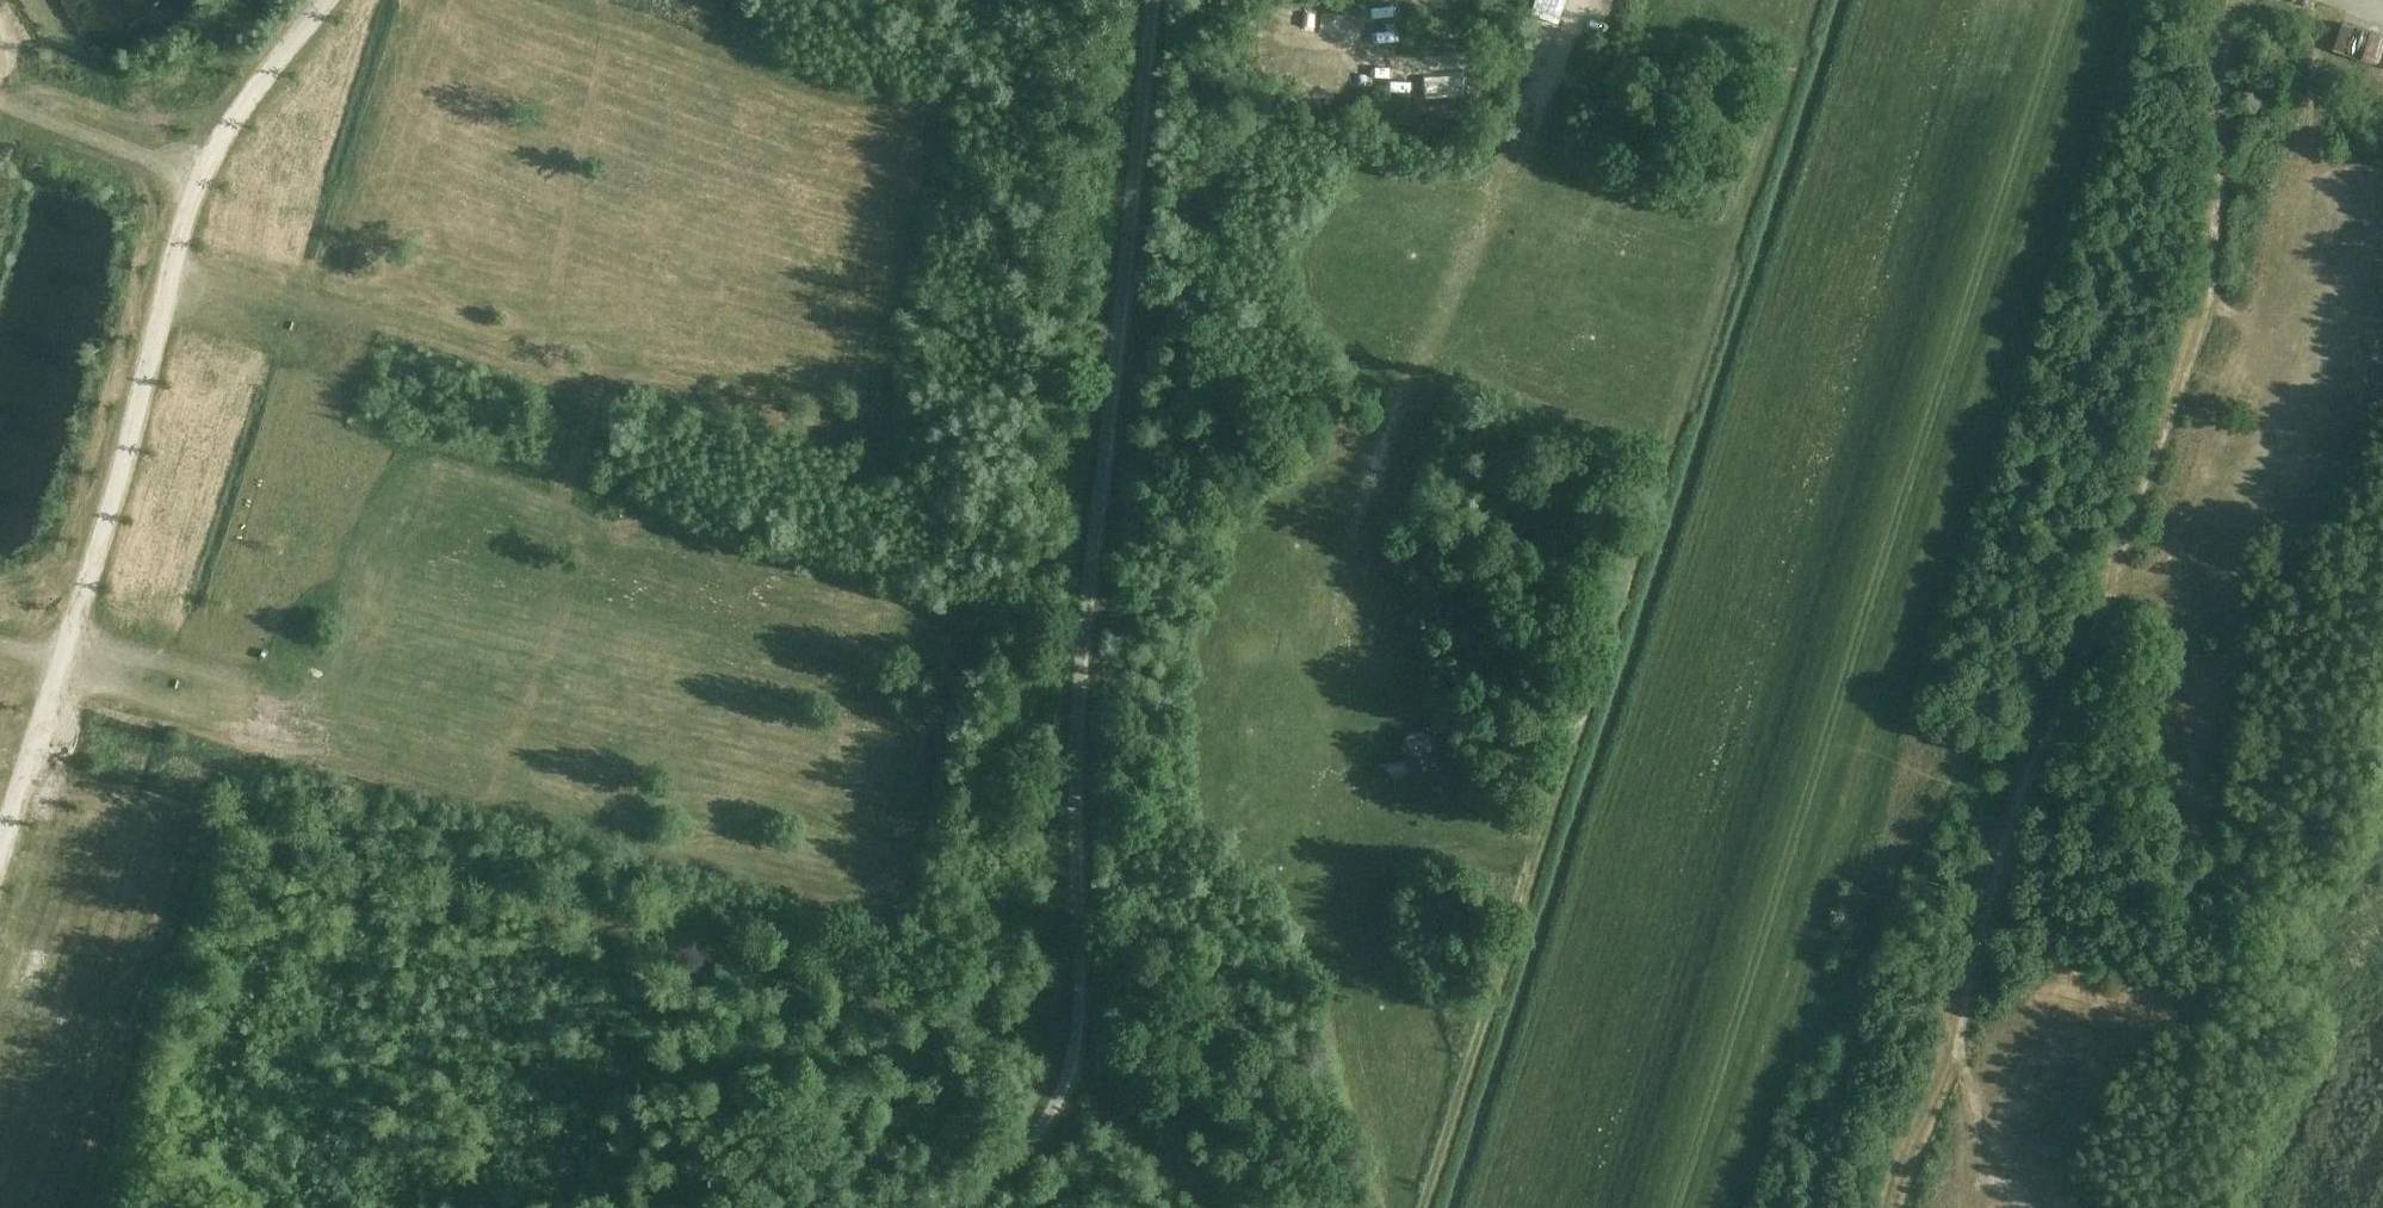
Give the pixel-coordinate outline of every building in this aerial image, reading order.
[(1445,769),(1434,740),(1433,738),(1432,735),(1429,733),(1426,730),(1424,729),(1418,728),(1413,729),(1411,729),(1408,731),(1406,732),(1404,734),(1402,738),(1401,740),(1400,743),(1400,746),(1412,775),(1412,777),(1414,779),(1415,782),(1417,783),(1419,785),(1423,786),(1427,787),(1429,787),(1434,786),(1436,785),(1438,784),(1441,781),(1443,777),(1444,774),(1445,772),(1445,769)]
